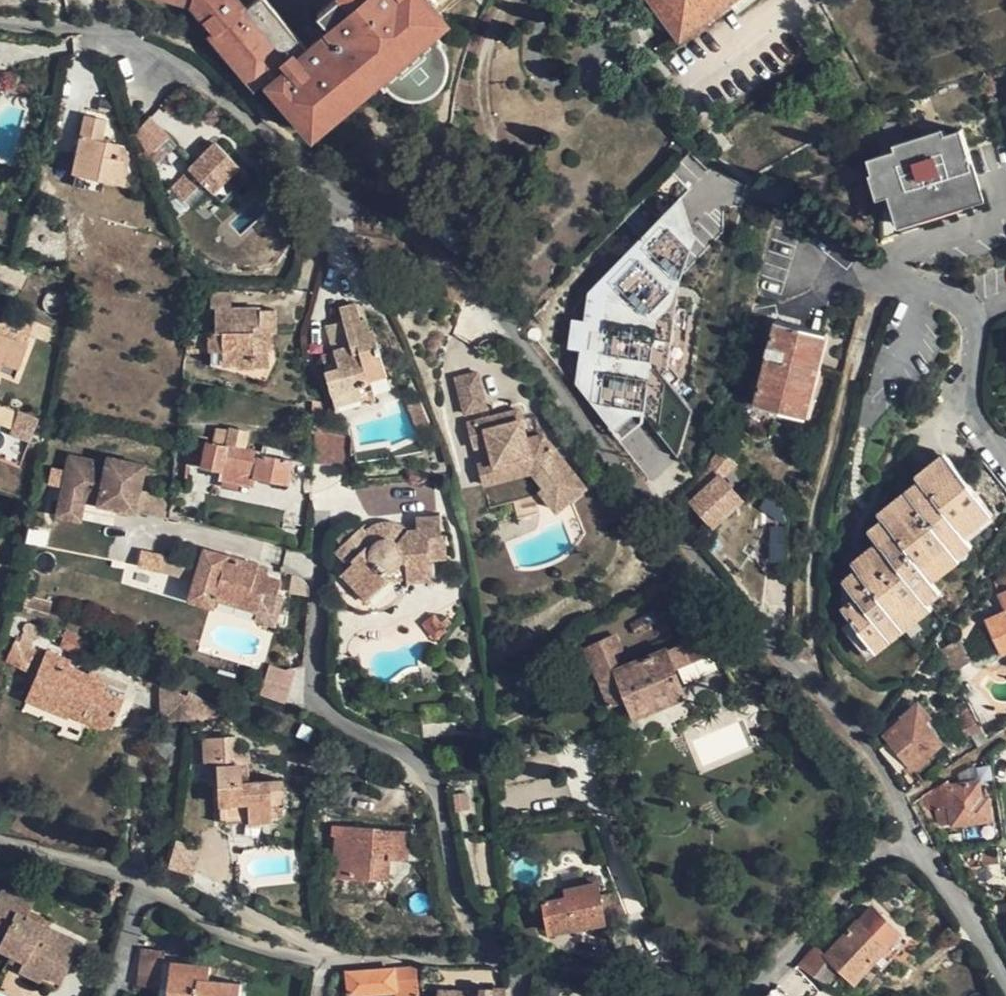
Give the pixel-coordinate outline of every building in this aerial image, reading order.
[(216,28),(249,0),(188,0),(188,3),(214,30),(216,28)] [(311,134),(375,79),(385,89),(394,96),(403,99),(412,100),(419,100),(427,97),(433,93),(438,88),(443,81),(445,74),(447,67),(446,58),(443,51),(439,44),(429,31),(443,18),(437,10),(449,0),(330,0),(315,13),(338,41),(329,48),(320,38),(306,48),(265,0),(249,0),(216,28),(262,83),(265,80),(311,134)] [(654,5),(667,23),(680,39),(728,2),(737,13),(755,0),(650,0),(654,5)] [(659,29),(667,23),(654,5),(646,11),(659,29)] [(256,88),(262,83),(216,28),(214,30),(210,34),(256,88)] [(152,114),(139,129),(149,155),(171,130),(152,114)] [(86,116),(75,173),(105,179),(123,184),(129,157),(123,145),(100,139),(106,120),(86,116)] [(895,145),(897,152),(946,136),(944,130),(895,145)] [(946,136),(897,152),(869,161),(879,192),(891,188),(893,194),(900,218),(982,193),(961,131),(946,136)] [(214,141),(171,188),(185,201),(202,183),(213,192),(226,179),(236,188),(249,173),(214,141)] [(102,192),(105,179),(75,173),(72,185),(102,192)] [(881,198),(893,194),(891,188),(879,192),(881,198)] [(984,201),(982,193),(900,218),(902,225),(984,201)] [(85,226),(81,242),(92,245),(96,229),(85,226)] [(96,229),(92,245),(168,264),(167,247),(152,245),(151,242),(96,229)] [(231,292),(211,291),(211,311),(231,310),(231,292)] [(549,300),(543,306),(549,312),(554,307),(549,300)] [(358,382),(386,374),(372,330),(370,330),(366,319),(360,320),(356,303),(340,309),(343,321),(350,344),(333,349),(336,361),(324,364),(326,369),(323,370),(334,405),(362,396),(358,382)] [(543,306),(535,315),(541,321),(549,312),(543,306)] [(607,323),(592,307),(568,306),(553,320),(552,343),(569,361),(591,361),(606,346),(607,323)] [(277,310),(241,310),(241,314),(231,314),(231,332),(216,332),(209,333),(210,351),(222,351),(222,365),(273,364),(276,359),(276,350),(269,350),(269,332),(275,333),(278,332),(277,310)] [(216,311),(216,332),(231,332),(231,314),(241,314),(241,310),(216,311)] [(326,325),(333,349),(350,344),(343,321),(326,325)] [(755,404),(799,417),(820,334),(777,321),(755,404)] [(51,330),(34,323),(33,327),(31,326),(28,334),(47,341),(51,330)] [(15,377),(28,345),(0,334),(0,371),(15,377)] [(828,335),(820,334),(799,417),(807,418),(828,335)] [(321,352),(324,364),(336,361),(333,349),(321,352)] [(265,380),(273,364),(222,365),(222,351),(210,351),(210,366),(265,380)] [(481,366),(458,373),(467,407),(491,399),(481,366)] [(391,388),(386,374),(358,382),(362,396),(334,405),(336,412),(374,401),(373,394),(391,388)] [(322,416),(321,401),(313,401),(313,416),(322,416)] [(433,404),(423,408),(430,431),(442,426),(433,404)] [(522,404),(471,419),(478,444),(494,439),(500,459),(533,451),(537,466),(549,481),(545,484),(563,506),(592,482),(548,427),(530,431),(522,404)] [(36,417),(15,411),(8,431),(29,438),(36,417)] [(206,439),(190,437),(188,464),(221,470),(219,477),(253,484),(254,478),(288,484),(292,460),(258,454),(258,451),(245,449),(248,434),(231,430),(227,446),(205,442),(206,439)] [(332,433),(324,433),(315,433),(315,463),(349,466),(351,438),(332,433)] [(494,439),(478,444),(488,478),(537,466),(533,451),(500,459),(494,439)] [(738,465),(720,453),(709,466),(714,471),(706,478),(712,486),(693,502),(715,526),(743,500),(723,478),(738,465)] [(916,477),(919,481),(947,458),(944,455),(916,477)] [(68,458),(61,500),(118,509),(137,512),(144,466),(107,459),(106,464),(68,458)] [(947,458),(919,481),(924,487),(911,498),(899,507),(894,501),(879,514),(883,520),(889,526),(874,538),(878,543),(881,547),(868,557),(872,563),(859,573),(857,570),(843,581),(843,582),(856,598),(842,609),(852,622),(870,644),(898,622),(925,601),(919,593),(933,582),(925,571),(952,549),(966,538),(961,531),(974,520),(971,516),(985,506),(947,458)] [(919,481),(906,492),(911,498),(924,487),(919,481)] [(911,498),(906,492),(894,501),(899,507),(911,498)] [(118,509),(61,500),(58,520),(81,523),(83,514),(116,519),(118,509)] [(993,516),(985,506),(971,516),(974,520),(961,531),(966,538),(993,516)] [(380,533),(377,526),(372,528),(367,531),(363,527),(342,547),(356,561),(350,567),(341,575),(343,578),(341,579),(338,585),(338,590),(340,593),(345,600),(351,605),(358,608),(367,610),(375,611),(381,610),(388,608),(395,605),(400,600),(405,595),(408,588),(408,582),(433,580),(431,561),(450,559),(446,536),(442,536),(440,517),(418,519),(418,530),(410,531),(401,526),(398,525),(396,534),(391,533),(386,532),(380,533)] [(869,531),(874,538),(889,526),(883,520),(869,531)] [(381,525),(377,526),(380,533),(386,532),(391,533),(396,534),(398,525),(394,524),(388,524),(381,525)] [(952,549),(959,559),(973,547),(966,538),(952,549)] [(878,543),(864,553),(868,557),(881,547),(878,543)] [(336,552),(350,567),(356,561),(342,547),(336,552)] [(960,561),(959,559),(952,549),(925,571),(933,582),(960,561)] [(189,599),(215,607),(218,599),(270,615),(281,583),(266,578),(255,575),(258,566),(204,550),(189,599)] [(868,557),(864,553),(852,563),(857,570),(859,573),(872,563),(868,557)] [(268,569),(258,566),(255,575),(266,578),(268,569)] [(1005,608),(1005,579),(995,584),(1005,608)] [(652,582),(637,591),(642,599),(658,589),(652,582)] [(843,582),(842,609),(856,598),(843,582)] [(925,601),(928,605),(942,594),(933,582),(919,593),(925,601)] [(267,624),(270,615),(218,599),(215,607),(267,624)] [(898,622),(905,631),(932,609),(928,605),(925,601),(898,622)] [(988,622),(1003,654),(1005,652),(1005,614),(988,622)] [(13,616),(9,635),(20,640),(23,631),(23,630),(23,628),(24,625),(25,624),(26,619),(13,616)] [(643,617),(632,624),(639,635),(650,627),(643,617)] [(868,659),(876,653),(870,644),(852,622),(843,628),(868,659)] [(876,653),(905,631),(898,622),(870,644),(876,653)] [(713,653),(704,635),(621,671),(608,644),(590,652),(602,679),(600,681),(611,708),(630,700),(637,716),(684,696),(673,670),(713,653)] [(15,669),(17,665),(24,647),(16,643),(6,665),(15,669)] [(24,647),(17,665),(30,671),(38,653),(24,647)] [(110,727),(123,700),(101,690),(103,687),(88,681),(89,677),(67,667),(69,662),(46,653),(27,700),(66,717),(70,710),(89,718),(91,724),(99,728),(107,725),(110,727)] [(260,697),(287,702),(294,670),(267,664),(260,697)] [(188,694),(187,719),(216,718),(218,708),(188,694)] [(943,745),(930,730),(924,723),(929,718),(918,704),(904,718),(905,719),(885,735),(913,770),(916,768),(918,769),(928,761),(928,758),(943,745)] [(936,725),(929,718),(924,723),(930,730),(936,725)] [(284,806),(283,781),(242,784),(241,773),(248,772),(248,755),(237,755),(235,738),(204,740),(205,762),(216,762),(221,822),(272,819),(272,807),(284,806)] [(948,783),(923,799),(926,804),(924,806),(926,811),(939,809),(942,828),(991,821),(988,802),(981,802),(980,796),(978,785),(950,788),(948,783)] [(314,825),(315,835),(333,835),(333,826),(314,825)] [(382,829),(333,826),(333,835),(336,837),(335,855),(340,855),(352,855),(350,878),(390,880),(391,861),(391,854),(409,855),(411,833),(382,831),(382,829)] [(175,843),(167,868),(191,875),(199,850),(175,843)] [(339,877),(350,878),(352,855),(340,855),(339,877)] [(550,894),(540,895),(542,903),(546,902),(551,932),(607,922),(598,878),(584,880),(585,887),(566,890),(566,888),(549,890),(550,894)] [(11,953),(23,960),(20,967),(19,969),(57,989),(79,945),(40,926),(43,919),(28,912),(32,905),(2,890),(0,894),(0,948),(11,953)] [(872,909),(867,914),(876,922),(881,917),(872,909)] [(908,942),(881,917),(876,922),(867,914),(858,925),(856,924),(827,956),(856,983),(874,964),(890,946),(898,953),(908,942)] [(882,971),(898,953),(890,946),(874,964),(882,971)] [(163,953),(141,950),(138,973),(158,977),(162,960),(163,953)] [(8,961),(20,967),(23,960),(11,953),(8,961)] [(162,960),(158,977),(157,987),(169,988),(168,995),(239,995),(240,985),(208,981),(210,967),(162,960)] [(347,975),(349,995),(395,992),(396,995),(418,995),(415,967),(396,968),(394,970),(347,975)] [(797,970),(779,987),(789,995),(806,995),(814,987),(797,970)]
